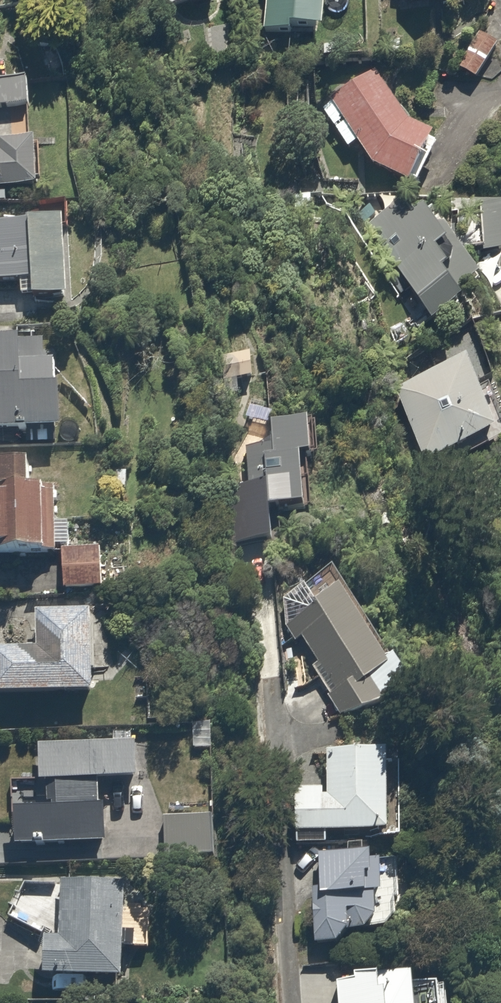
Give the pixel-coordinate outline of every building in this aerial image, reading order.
[(169,13),(226,3),(226,0),(166,0),(169,13)] [(269,40),(297,42),(297,37),(337,41),(341,0),(273,0),(269,40)] [(483,29),(458,70),(485,86),(500,59),(500,40),(483,29)] [(378,72),(320,113),(351,157),(361,150),(375,170),(412,192),(443,142),(415,125),(378,72)] [(33,117),(34,84),(0,83),(0,116),(33,117)] [(39,195),(39,148),(0,148),(0,195),(39,195)] [(386,279),(400,302),(411,295),(432,329),(495,289),(443,206),(413,225),(403,209),(370,230),(397,272),(386,279)] [(18,299),(37,300),(37,307),(72,308),(74,213),(0,212),(0,287),(18,287),(18,299)] [(70,443),(70,353),(0,353),(0,443),(70,443)] [(424,473),(500,445),(500,402),(487,363),(396,397),(424,473)] [(276,517),(312,520),(318,428),(281,426),(279,454),(245,452),(238,542),(274,545),(276,517)] [(56,492),(38,492),(37,463),(0,464),(0,558),(56,557),(56,492)] [(100,553),(65,555),(67,595),(102,593),(100,553)] [(335,573),(275,613),(298,648),(305,643),(321,668),(311,675),(340,720),(394,710),(380,690),(403,675),(335,573)] [(0,659),(0,707),(98,704),(96,614),(39,616),(41,657),(0,659)] [(38,750),(39,779),(39,791),(48,791),(48,815),(19,815),(20,855),(114,854),(113,814),(105,814),(105,787),(141,787),(141,749),(38,750)] [(329,793),(292,791),(290,840),(408,844),(411,760),(330,757),(329,793)] [(216,818),(162,816),(160,862),(214,864),(216,818)] [(385,855),(325,856),(326,893),(316,893),(316,955),(357,955),(356,941),(404,940),(404,872),(385,872),(385,855)] [(126,885),(63,888),(66,946),(46,947),(48,992),(130,988),(126,885)] [(449,995),(423,996),(423,986),(343,989),(344,1002),(449,1002),(449,995)]
